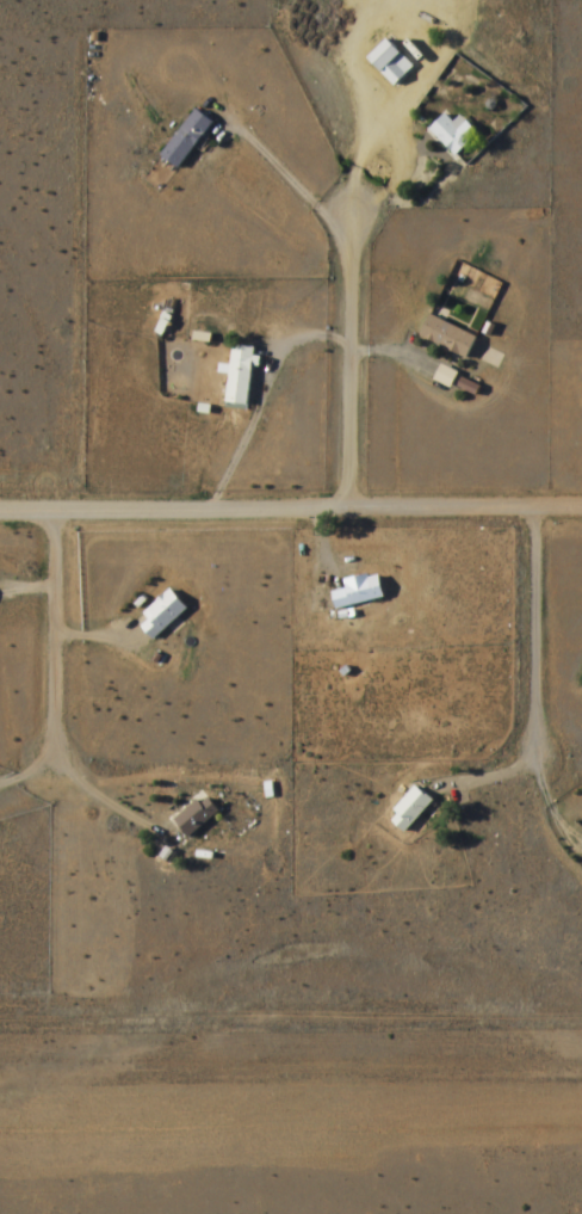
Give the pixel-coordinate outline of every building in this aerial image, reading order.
[(369,59),(396,88),(416,68),(389,40),(369,59)] [(163,156),(179,169),(215,124),(199,111),(163,156)] [(461,130),(446,116),(431,131),(458,157),(480,135),(468,123),(461,130)] [(470,359),(479,337),(430,317),(421,339),(470,359)] [(234,347),(229,406),(251,408),(256,348),(234,347)] [(386,599),(381,574),(347,582),(349,591),(334,594),(338,610),(386,599)] [(150,623),(145,626),(150,637),(188,618),(177,594),(144,610),(150,623)] [(434,802),(416,787),(391,819),(409,834),(434,802)] [(177,824),(192,840),(221,812),(205,796),(177,824)]
